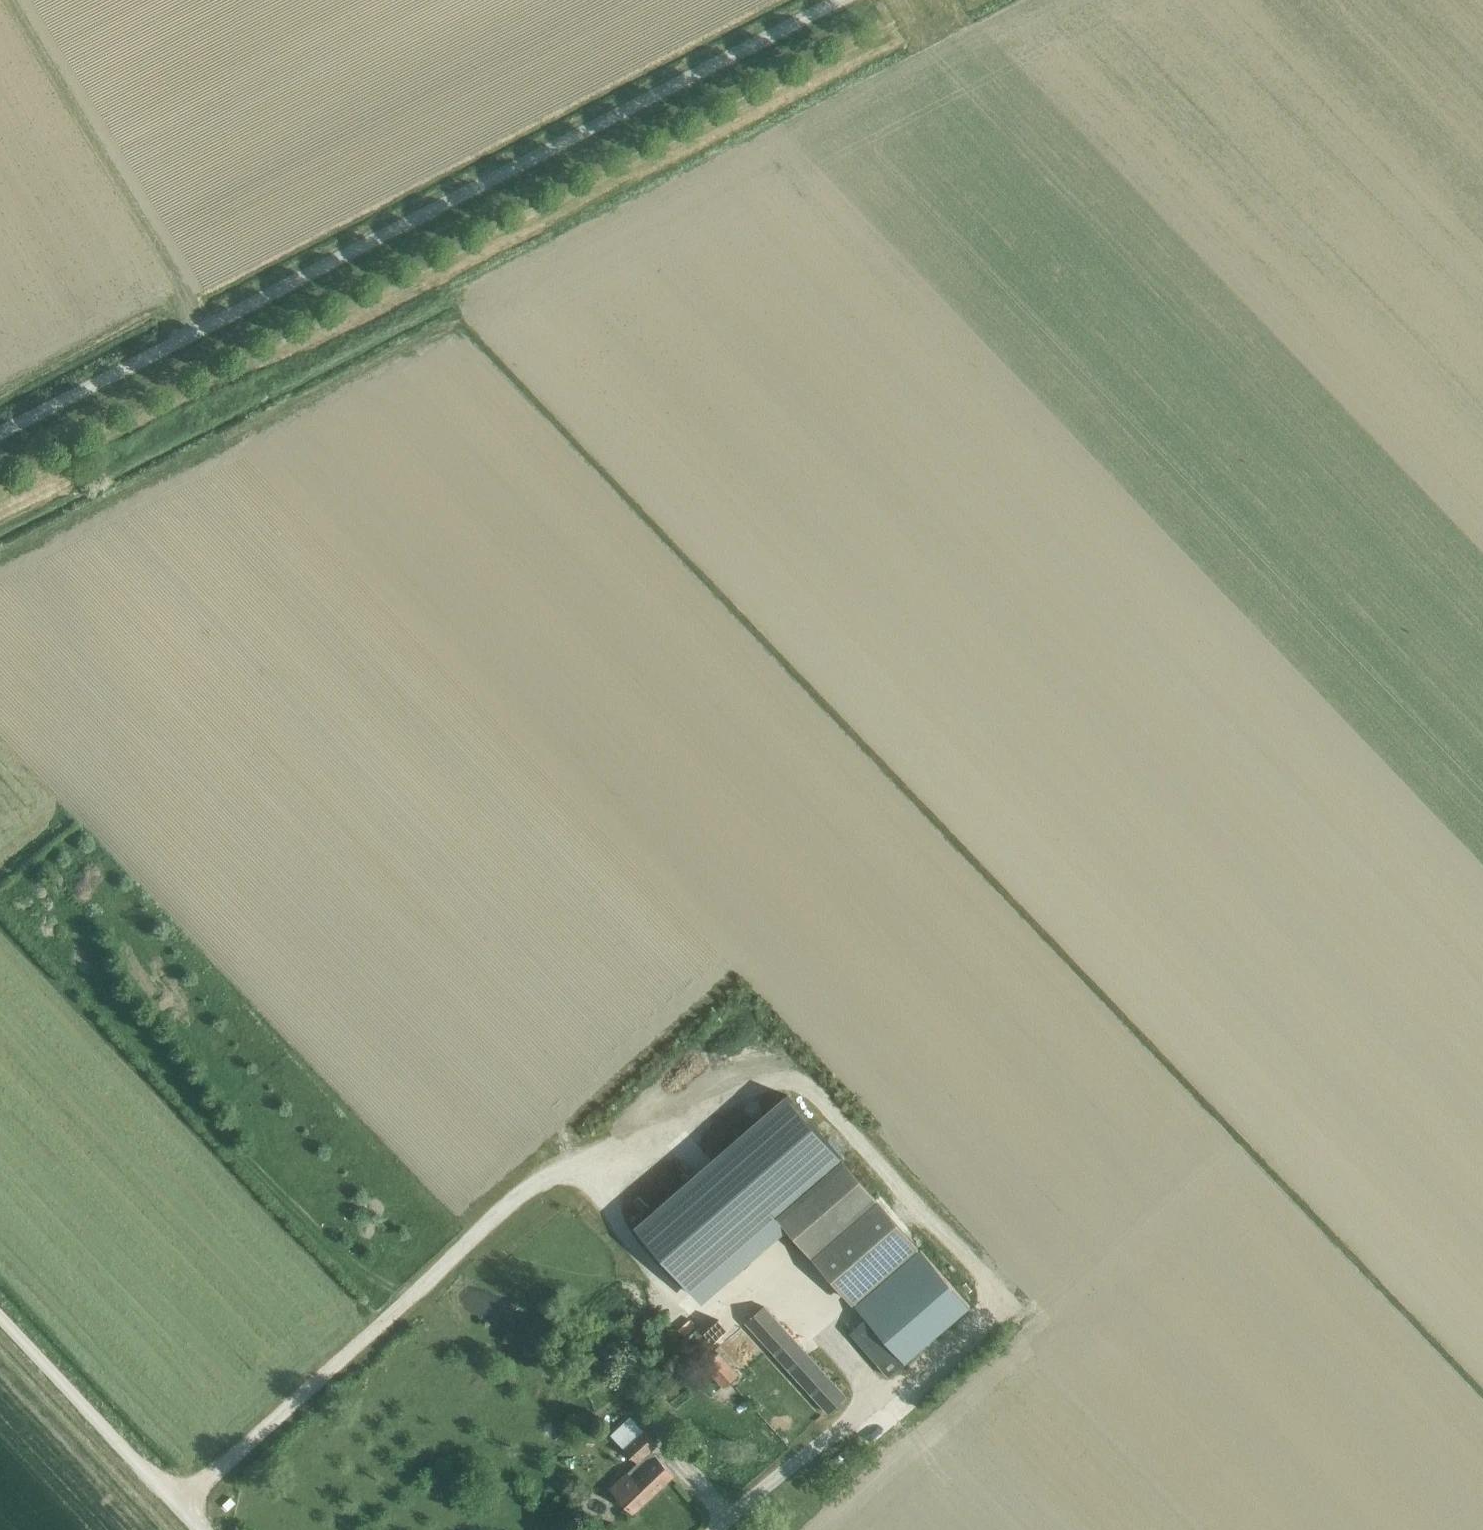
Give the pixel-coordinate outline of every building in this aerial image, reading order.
[(787,1094),(636,1224),(689,1286),(773,1214),(840,1156),(787,1094)] [(841,1158),(777,1213),(856,1305),(920,1249),(841,1158)] [(866,1317),(849,1331),(888,1376),(905,1361),(969,1305),(920,1249),(856,1305),(866,1317)] [(827,1413),(845,1397),(764,1306),(746,1322),(827,1413)] [(720,1352),(704,1365),(724,1387),(739,1374),(720,1352)] [(611,1435),(624,1449),(637,1463),(610,1489),(633,1513),(673,1475),(651,1451),(657,1446),(630,1417),(611,1435)]
